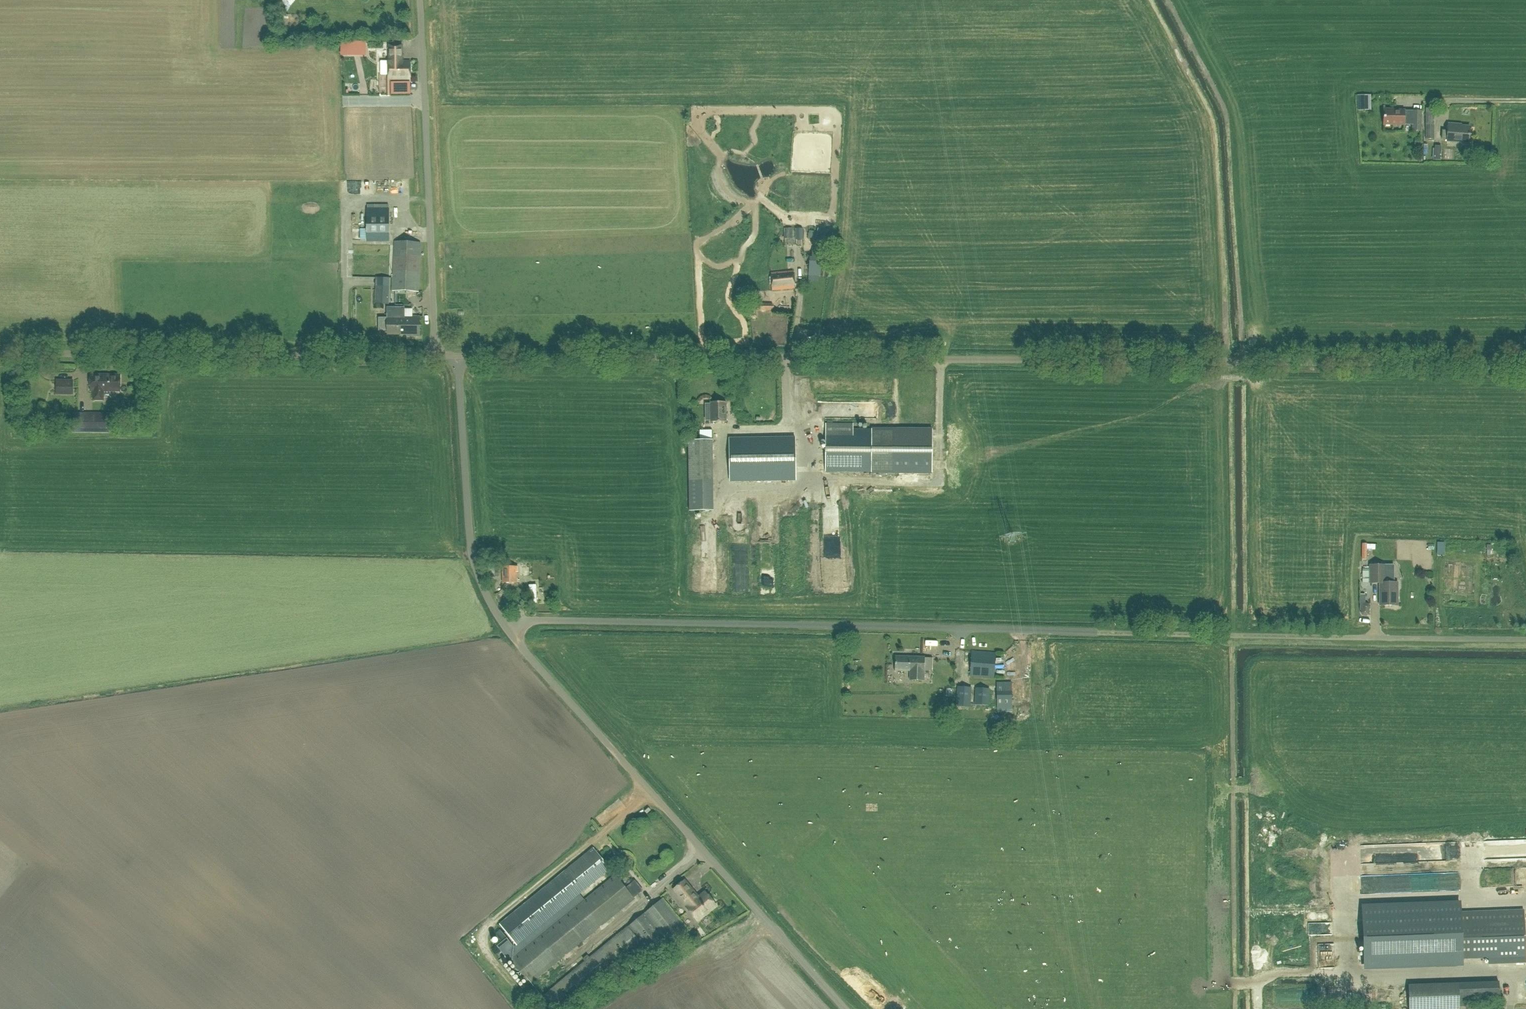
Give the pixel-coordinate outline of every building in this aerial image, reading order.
[(342,42),(342,56),(367,56),(368,42),(342,42)] [(402,55),(402,45),(389,46),(389,62),(381,62),(381,75),(388,75),(388,81),(410,81),(410,62),(401,62),(401,55),(402,55)] [(1360,96),(1360,107),(1368,107),(1369,96),(1360,96)] [(1434,109),(1426,109),(1425,139),(1434,139),(1434,109)] [(1395,110),(1383,110),(1383,125),(1404,125),(1404,111),(1395,111),(1395,110)] [(1421,111),(1413,111),(1412,131),(1420,131),(1421,111)] [(1456,125),(1448,124),(1447,134),(1442,133),(1441,139),(1447,140),(1447,142),(1468,143),(1470,127),(1456,126),(1456,125)] [(414,181),(386,182),(387,196),(415,195),(414,181)] [(389,242),(389,208),(367,208),(367,242),(389,242)] [(797,250),(806,249),(805,240),(796,240),(797,250)] [(420,243),(394,242),(392,291),(418,292),(420,243)] [(823,245),(815,244),(814,249),(812,249),(809,276),(820,278),(820,275),(823,275),(826,250),(822,250),(823,245)] [(795,289),(793,271),(771,273),(772,291),(795,289)] [(419,337),(419,317),(387,317),(387,335),(407,335),(407,337),(419,337)] [(124,376),(94,376),(94,391),(98,391),(98,400),(107,400),(107,391),(124,391),(124,376)] [(73,380),(56,380),(56,395),(73,395),(73,380)] [(905,394),(922,393),(922,385),(905,386),(905,394)] [(710,404),(705,404),(705,421),(711,421),(711,422),(726,422),(726,402),(710,402),(710,404)] [(109,413),(73,413),(73,432),(109,433),(109,413)] [(825,424),(825,472),(931,473),(931,430),(853,429),(853,424),(825,424)] [(730,440),(731,473),(793,472),(807,472),(807,439),(793,439),(730,440)] [(713,511),(713,481),(712,441),(688,441),(689,481),(689,511),(713,511)] [(814,486),(793,487),(794,511),(815,510),(814,486)] [(1393,565),(1370,565),(1370,583),(1380,583),(1380,606),(1397,606),(1397,583),(1393,583),(1393,565)] [(518,572),(518,567),(503,567),(503,583),(516,583),(516,572),(518,572)] [(556,598),(556,590),(543,590),(543,598),(556,598)] [(942,652),(942,640),(926,641),(926,652),(942,652)] [(972,652),(970,677),(994,678),(996,653),(972,652)] [(924,657),(895,657),(895,671),(910,671),(909,680),(923,681),(924,657)] [(1011,683),(996,683),(997,701),(997,706),(997,709),(1012,709),(1011,683)] [(957,687),(956,707),(970,708),(971,688),(957,687)] [(989,706),(990,690),(975,689),(974,705),(989,706)] [(599,818),(606,826),(615,817),(608,810),(599,818)] [(610,869),(593,849),(500,925),(516,946),(610,869)] [(625,889),(615,876),(580,904),(512,960),(531,983),(577,945),(579,948),(583,945),(581,942),(634,899),(632,897),(641,891),(634,882),(625,889)] [(698,898),(684,881),(674,889),(688,907),(686,908),(697,921),(716,906),(705,893),(698,898)] [(661,900),(589,958),(587,956),(583,959),(585,962),(542,997),(552,1008),(563,1008),(642,945),(654,960),(688,932),(661,900)] [(1525,957),(1523,910),(1459,912),(1461,959),(1525,957)] [(1498,982),(1408,985),(1409,1008),(1458,1008),(1458,1004),(1499,1002),(1498,982)]
